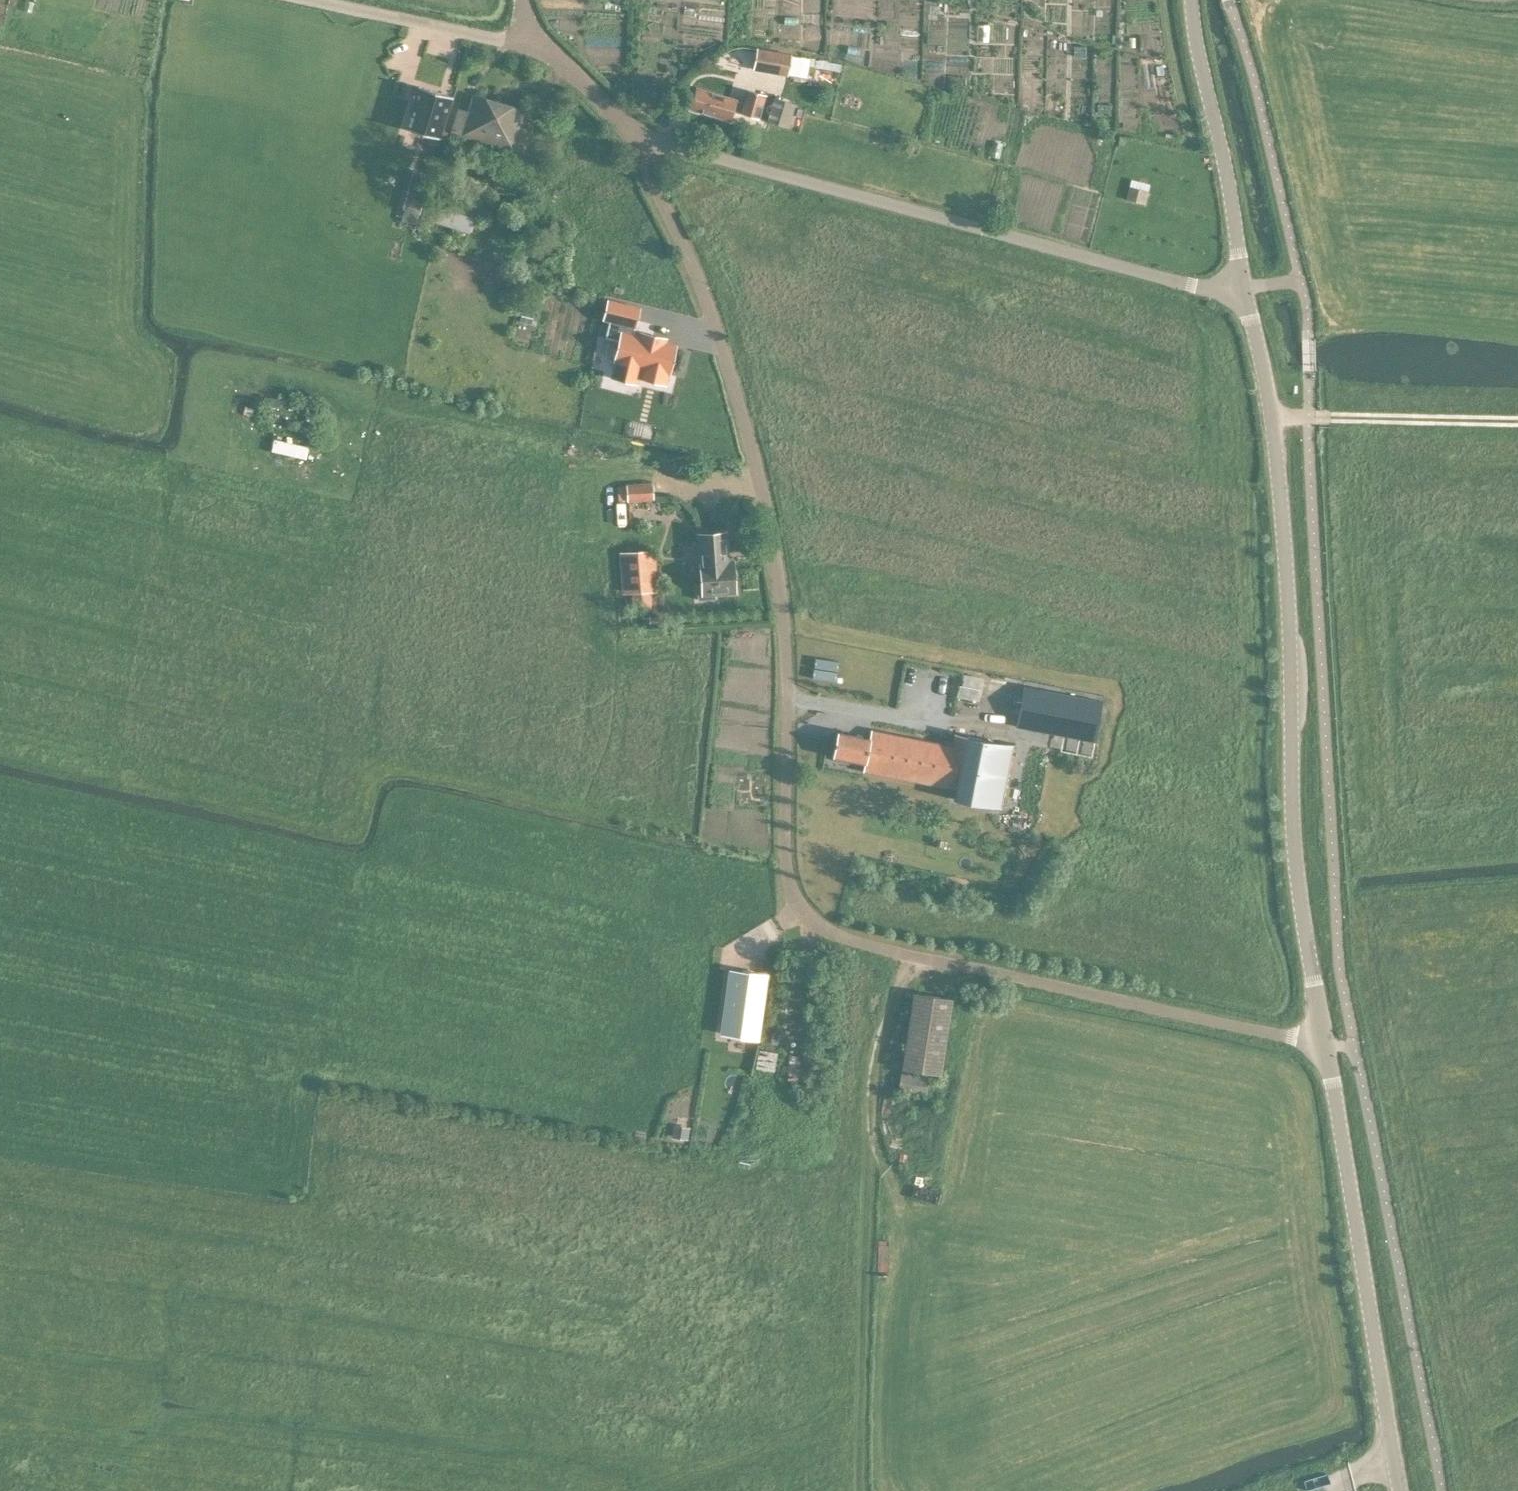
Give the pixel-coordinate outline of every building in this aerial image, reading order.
[(755,53),(752,69),(803,79),(806,62),(755,53)] [(695,87),(689,108),(729,120),(732,110),(740,112),(740,113),(757,118),(764,95),(746,90),(743,103),(735,101),(736,99),(695,87)] [(453,98),(421,88),(408,131),(440,141),(453,98)] [(467,112),(457,109),(451,132),(522,153),(528,130),(519,127),(524,110),(472,95),(467,112)] [(767,121),(782,126),(789,102),(774,98),(767,121)] [(419,217),(467,232),(472,217),(475,218),(486,181),(446,169),(434,206),(423,203),(419,217)] [(1129,187),(1125,199),(1144,204),(1147,192),(1129,187)] [(407,193),(403,209),(418,213),(422,198),(407,193)] [(607,300),(603,320),(609,321),(605,337),(618,341),(613,361),(614,362),(612,372),(637,378),(639,378),(664,384),(666,374),(668,375),(675,345),(664,343),(665,339),(649,335),(648,339),(639,337),(632,335),(638,308),(607,300)] [(523,311),(519,324),(531,327),(534,315),(523,311)] [(274,440),(273,452),(308,457),(309,445),(274,440)] [(651,483),(627,485),(628,500),(652,498),(651,483)] [(618,500),(628,500),(627,487),(617,488),(618,500)] [(725,532),(697,534),(701,585),(696,585),(697,600),(714,599),(714,594),(734,592),(732,560),(727,561),(725,532)] [(658,594),(657,586),(654,554),(628,556),(620,557),(624,596),(632,596),(633,608),(652,607),(651,594),(658,594)] [(1021,685),(1019,697),(1013,726),(1094,742),(1102,701),(1021,685)] [(868,739),(836,733),(832,756),(865,763),(863,771),(955,789),(953,799),(1000,809),(1012,745),(953,735),(950,747),(870,731),(868,739)] [(754,1038),(763,975),(731,971),(723,1034),(754,1038)] [(939,1075),(951,999),(912,993),(901,1069),(939,1075)] [(925,1095),(928,1077),(900,1073),(897,1091),(925,1095)] [(676,1124),(674,1136),(683,1138),(685,1126),(676,1124)]
